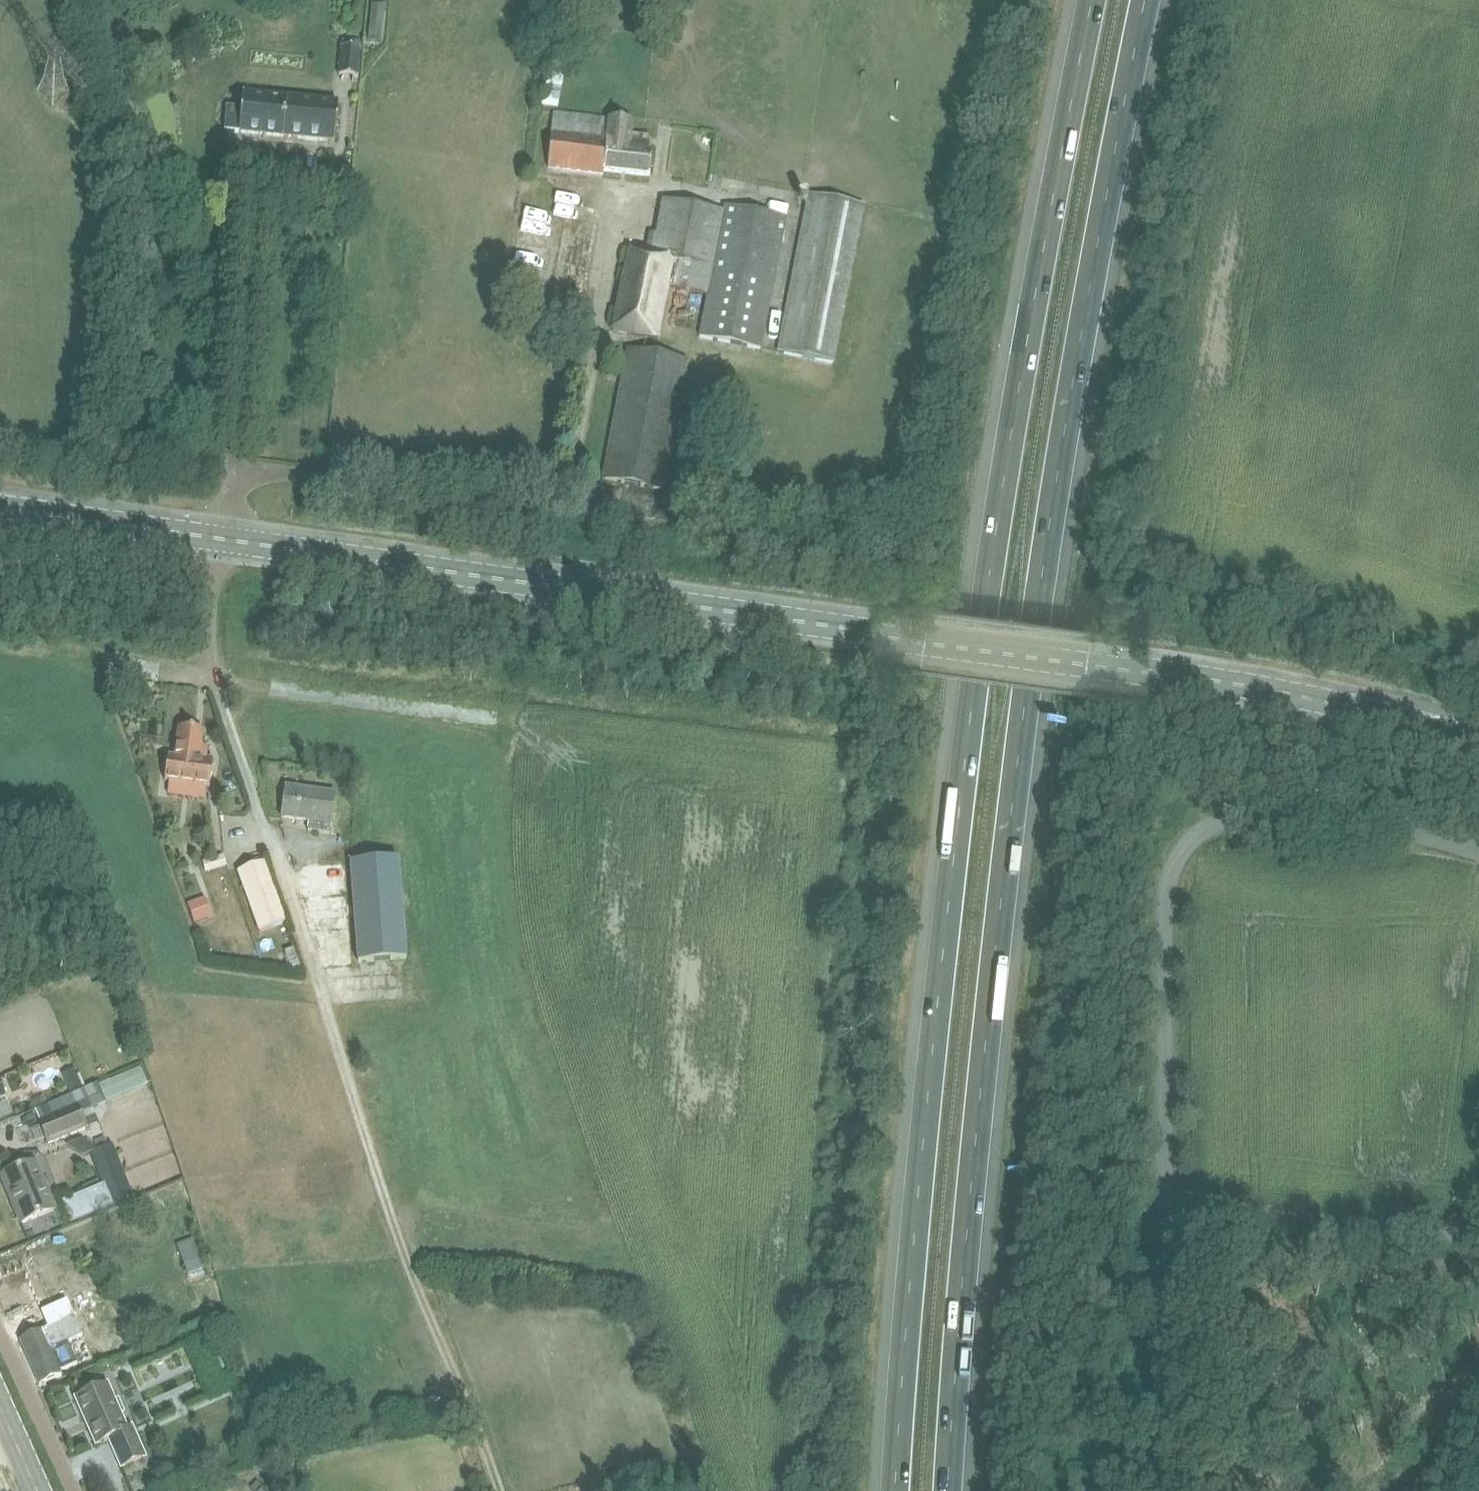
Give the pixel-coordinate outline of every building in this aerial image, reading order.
[(342,48),(339,77),(358,78),(360,50),(342,48)] [(243,96),(242,110),(227,108),(224,133),(335,143),(338,105),(243,96)] [(554,114),(548,169),(604,176),(604,172),(650,177),(652,156),(649,155),(650,146),(640,145),(640,138),(631,137),(633,124),(554,114)] [(551,187),(550,210),(572,210),(573,187),(551,187)] [(809,196),(778,353),(833,364),(864,206),(809,196)] [(629,249),(617,311),(613,331),(658,340),(668,287),(708,295),(700,338),(761,350),(787,218),(725,206),(724,213),(662,201),(656,236),(650,235),(646,252),(629,249)] [(691,339),(693,328),(666,324),(664,334),(691,339)] [(688,362),(647,354),(627,350),(603,480),(664,492),(688,362)] [(180,729),(177,749),(175,759),(168,758),(165,782),(210,788),(214,761),(206,760),(208,749),(202,748),(204,732),(180,729)] [(331,837),(333,827),(337,797),(290,790),(285,821),(313,825),(312,834),(331,837)] [(194,851),(195,862),(214,860),(213,849),(194,851)] [(351,869),(357,966),(404,963),(398,866),(351,869)] [(240,875),(261,937),(289,926),(269,867),(240,875)] [(283,940),(269,943),(275,964),(289,961),(283,940)] [(52,1063),(59,1083),(71,1079),(64,1059),(52,1063)] [(73,1097),(77,1107),(39,1123),(48,1145),(86,1130),(80,1115),(148,1086),(141,1069),(73,1097)] [(109,1148),(95,1153),(115,1204),(129,1198),(109,1148)] [(34,1164),(21,1169),(3,1177),(22,1224),(54,1211),(34,1164)] [(51,1188),(56,1209),(82,1202),(77,1181),(51,1188)] [(188,1275),(207,1268),(197,1239),(177,1246),(188,1275)] [(78,1328),(67,1301),(40,1313),(47,1330),(20,1342),(40,1386),(62,1376),(59,1368),(64,1366),(58,1350),(63,1348),(60,1342),(56,1344),(50,1327),(52,1325),(57,1337),(78,1328)] [(107,1387),(77,1400),(97,1446),(110,1440),(122,1468),(144,1458),(131,1429),(127,1431),(120,1415),(124,1413),(118,1401),(114,1403),(107,1387)]
